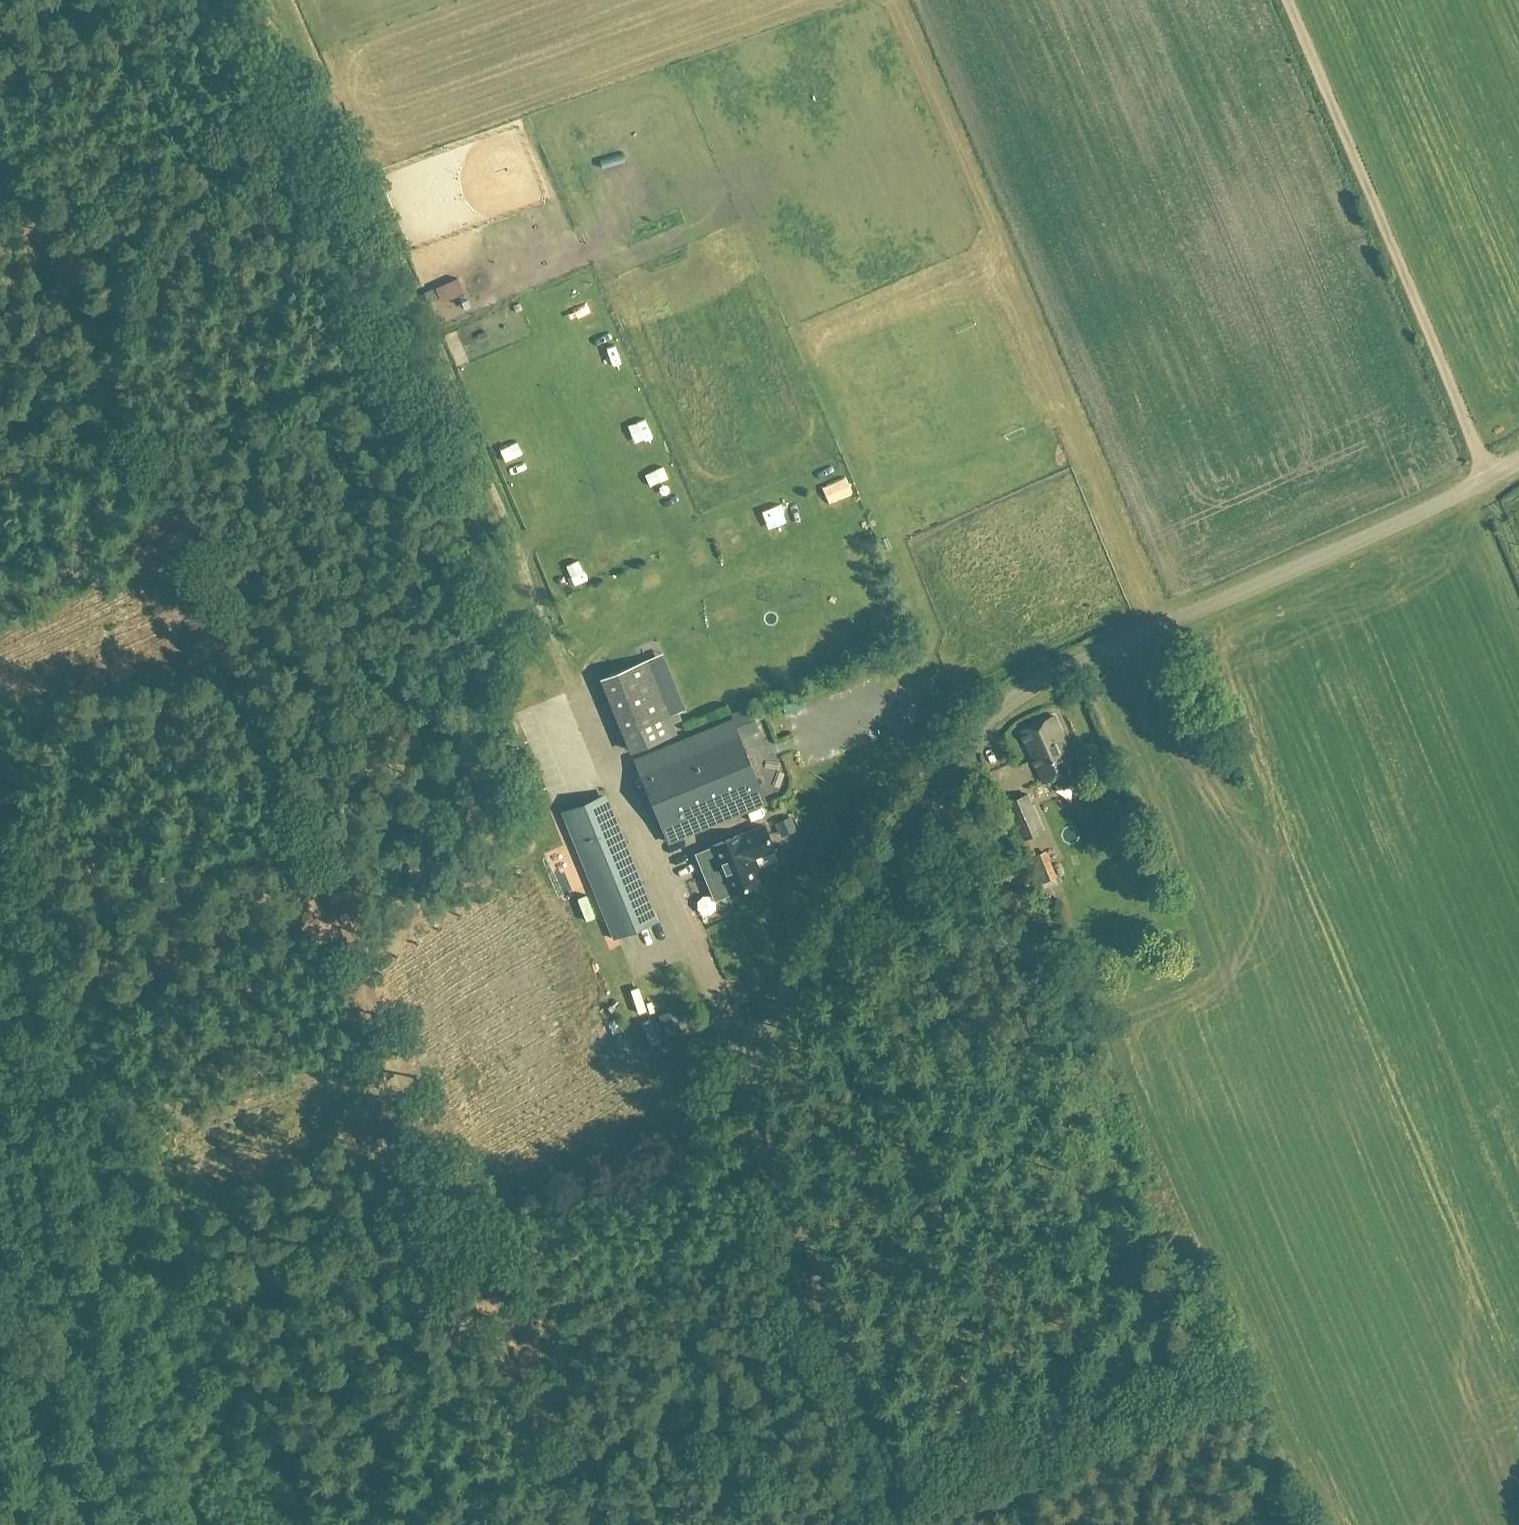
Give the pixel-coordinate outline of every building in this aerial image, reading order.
[(443,288),(449,305),(472,297),(466,280),(443,288)] [(776,544),(794,540),(788,514),(770,518),(776,544)] [(586,567),(572,574),(582,595),(596,588),(586,567)] [(629,749),(675,731),(646,660),(600,679),(629,749)] [(766,802),(739,739),(758,731),(749,706),(730,713),(733,719),(635,760),(670,843),(766,802)] [(1021,730),(1044,783),(1077,768),(1054,716),(1021,730)] [(760,766),(776,761),(772,748),(756,753),(760,766)] [(1030,791),(1008,800),(1024,839),(1046,829),(1030,791)] [(562,811),(574,843),(614,938),(658,921),(619,824),(606,793),(562,811)] [(746,834),(746,832),(706,848),(707,850),(697,854),(716,898),(725,894),(726,896),(765,880),(756,857),(774,849),(765,826),(746,834)] [(1057,874),(1046,849),(1031,855),(1041,882),(1057,874)]
